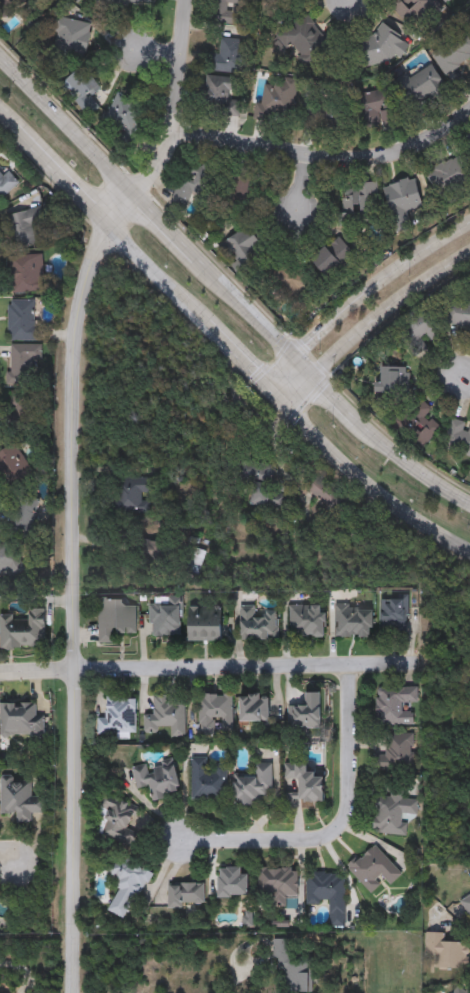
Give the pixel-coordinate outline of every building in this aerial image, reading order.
[(96,8),(95,0),(160,0),(160,2),(96,8)] [(210,22),(212,0),(250,0),(248,25),(210,22)] [(387,6),(393,0),(433,0),(441,8),(433,15),(427,9),(407,28),(387,6)] [(275,37),(300,12),(330,43),(306,68),(275,37)] [(88,25),(78,59),(53,52),(62,18),(88,25)] [(373,34),(380,23),(401,37),(399,40),(405,44),(395,58),(390,54),(386,59),(386,60),(385,60),(382,61),(365,68),(355,41),(373,34)] [(465,27),(469,33),(469,55),(446,74),(430,54),(465,27)] [(203,70),(205,53),(218,54),(219,38),(246,41),(243,74),(203,70)] [(63,82),(85,63),(103,84),(82,103),(63,82)] [(408,79),(431,65),(445,88),(410,109),(393,80),(405,73),(408,79)] [(238,116),(200,113),(203,75),(240,79),(239,92),(232,91),(232,98),(239,99),(238,116)] [(298,81),(291,118),(273,115),(272,122),(255,119),(262,75),(298,81)] [(307,91),(346,100),(339,132),(299,123),(307,91)] [(102,121),(116,92),(143,106),(129,134),(102,121)] [(355,95),(394,94),(396,126),(356,127),(355,95)] [(463,155),(469,171),(469,182),(451,189),(456,201),(440,208),(425,170),(463,155)] [(190,192),(186,207),(172,203),(183,164),(216,174),(209,197),(190,192)] [(234,197),(228,170),(254,165),(259,192),(234,197)] [(19,183),(0,200),(0,173),(3,176),(8,171),(19,183)] [(415,179),(421,208),(406,210),(410,230),(392,233),(382,186),(415,179)] [(374,214),(366,214),(366,225),(338,225),(338,191),(351,191),(351,183),(374,183),(374,214)] [(38,243),(13,249),(5,216),(41,208),(44,224),(34,227),(38,243)] [(267,255),(236,270),(222,242),(253,227),(267,255)] [(353,254),(327,278),(310,261),(337,236),(353,254)] [(43,292),(11,293),(10,255),(42,255),(43,292)] [(311,272),(304,302),(269,293),(276,264),(311,272)] [(448,294),(469,297),(469,330),(444,326),(448,294)] [(7,340),(7,300),(38,300),(38,340),(7,340)] [(429,345),(412,356),(396,329),(429,309),(443,333),(427,342),(429,345)] [(35,361),(35,384),(10,384),(10,344),(42,344),(42,361),(35,361)] [(380,393),(380,366),(408,366),(408,393),(380,393)] [(424,417),(438,425),(425,448),(389,428),(408,394),(430,407),(424,417)] [(453,420),(469,426),(469,458),(442,447),(453,420)] [(6,488),(0,475),(0,452),(18,444),(32,476),(6,488)] [(111,492),(112,515),(148,515),(148,505),(142,505),(142,491),(111,492)] [(35,541),(6,529),(20,493),(41,501),(32,523),(40,527),(35,541)] [(292,493),(252,493),(252,511),(292,511),(292,493)] [(22,566),(0,576),(0,545),(10,540),(22,566)] [(382,627),(382,595),(408,595),(408,636),(390,636),(390,627),(382,627)] [(151,636),(151,597),(181,597),(181,636),(151,636)] [(115,633),(114,643),(98,643),(99,600),(136,601),(135,634),(115,633)] [(325,637),(289,637),(289,605),(325,605),(325,637)] [(373,638),(334,637),(335,606),(374,607),(373,638)] [(189,641),(189,607),(221,607),(221,641),(189,641)] [(240,640),(240,607),(278,607),(278,640),(240,640)] [(44,609),(45,648),(0,648),(0,613),(28,613),(28,610),(44,609)] [(418,702),(413,702),(413,724),(377,724),(376,686),(418,686),(418,702)] [(322,690),(322,727),(289,727),(289,704),(306,704),(306,690),(322,690)] [(200,693),(233,693),(233,728),(219,728),(219,735),(200,735),(200,693)] [(270,719),(242,719),(242,693),(270,693),(270,719)] [(98,734),(98,716),(107,716),(107,695),(136,696),(135,734),(98,734)] [(185,695),(185,735),(171,735),(171,726),(159,726),(159,732),(145,732),(145,715),(154,715),(154,695),(185,695)] [(1,737),(1,701),(42,701),(42,737),(1,737)] [(376,756),(385,756),(385,731),(415,732),(415,769),(376,769),(376,756)] [(192,799),(193,757),(208,757),(207,765),(227,766),(227,799),(192,799)] [(131,766),(147,764),(147,763),(175,759),(180,794),(152,797),(150,785),(134,787),(131,766)] [(273,762),(273,796),(263,796),(263,805),(235,805),(235,773),(255,773),(255,762),(273,762)] [(325,800),(300,800),(300,778),(285,778),(285,762),(316,762),(316,772),(325,772),(325,800)] [(1,812),(1,777),(31,777),(31,795),(45,795),(45,812),(31,812),(31,821),(16,821),(16,812),(1,812)] [(418,797),(417,814),(407,813),(405,834),(374,831),(377,793),(387,793),(388,788),(403,789),(402,796),(418,797)] [(101,837),(103,801),(134,802),(132,839),(101,837)] [(386,878),(371,892),(348,867),(374,843),(403,873),(391,884),(386,878)] [(107,870),(136,851),(154,879),(125,898),(107,870)] [(220,894),(220,865),(248,865),(248,894),(220,894)] [(287,905),(274,905),(274,894),(258,894),(258,867),(298,867),(298,896),(287,896),(287,905)] [(346,926),(330,926),(330,902),(306,902),(306,871),(345,871),(346,926)] [(204,882),(204,904),(168,904),(168,882),(204,882)] [(461,902),(469,916),(469,897),(461,902)] [(447,941),(447,934),(429,933),(428,968),(465,970),(466,942),(447,941)] [(274,939),(293,939),(293,956),(312,957),(313,992),(284,992),(283,971),(273,970),(274,939)]
